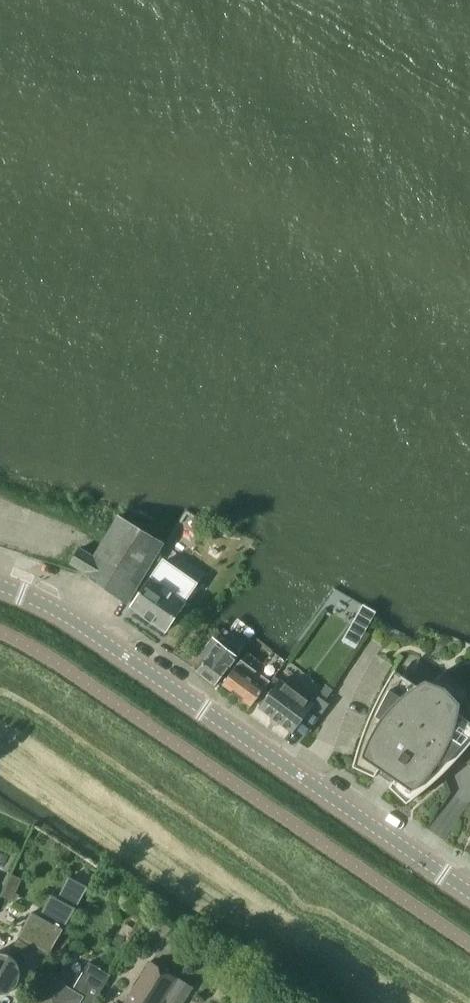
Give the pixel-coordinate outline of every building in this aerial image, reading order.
[(135,593),(163,544),(121,517),(94,558),(80,549),(70,564),(84,572),(83,574),(127,604),(135,593)] [(224,550),(214,543),(207,553),(218,560),(224,550)] [(148,620),(178,574),(162,563),(130,608),(148,620)] [(164,631),(185,602),(182,600),(187,593),(193,597),(199,588),(178,574),(148,620),(164,631)] [(356,626),(351,635),(360,641),(365,632),(356,626)] [(200,668),(197,671),(215,684),(218,681),(240,651),(221,637),(217,642),(211,637),(199,654),(206,659),(201,666),(200,668)] [(267,684),(268,681),(240,660),(232,670),(221,684),(250,706),(267,684)] [(458,719),(460,704),(445,689),(425,681),(413,688),(392,674),(385,685),(379,696),(374,707),(369,718),(364,730),(360,742),(356,753),(381,770),(378,774),(390,783),(393,778),(417,795),(426,788),(434,781),(443,773),(451,766),(458,757),(469,765),(469,727),(458,719)] [(290,732),(296,724),(306,732),(326,705),(316,698),(312,704),(280,679),(258,708),(290,732)] [(11,874),(1,896),(15,903),(19,895),(15,894),(22,879),(11,874)] [(88,887),(69,876),(57,898),(51,894),(39,916),(32,912),(17,939),(9,955),(6,953),(3,953),(0,952),(0,995),(3,995),(6,994),(9,993),(11,991),(13,989),(15,987),(17,985),(18,982),(19,979),(20,976),(20,973),(20,971),(19,968),(18,965),(29,945),(35,949),(34,952),(40,955),(42,952),(47,955),(48,955),(88,887)] [(118,933),(112,942),(122,949),(127,940),(118,933)] [(83,997),(93,1002),(94,1002),(111,974),(89,962),(73,989),(46,973),(29,1002),(80,1002),(83,997)] [(176,978),(151,962),(125,1002),(160,1002),(176,978)] [(192,988),(178,979),(163,1002),(183,1002),(192,988)]
